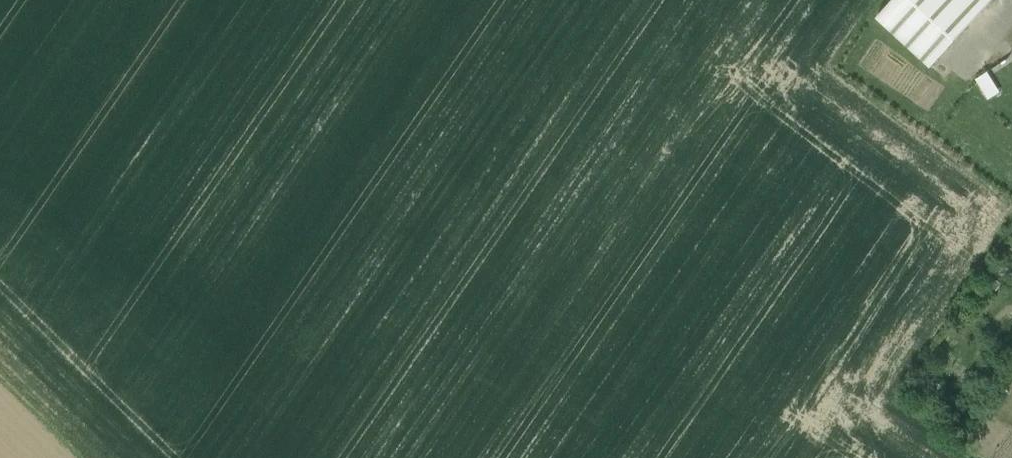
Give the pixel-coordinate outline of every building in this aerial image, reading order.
[(930,68),(993,0),(893,0),(877,18),(930,68)] [(987,71),(978,77),(988,96),(998,90),(987,71)] [(988,274),(983,281),(997,290),(1001,284),(988,274)]
